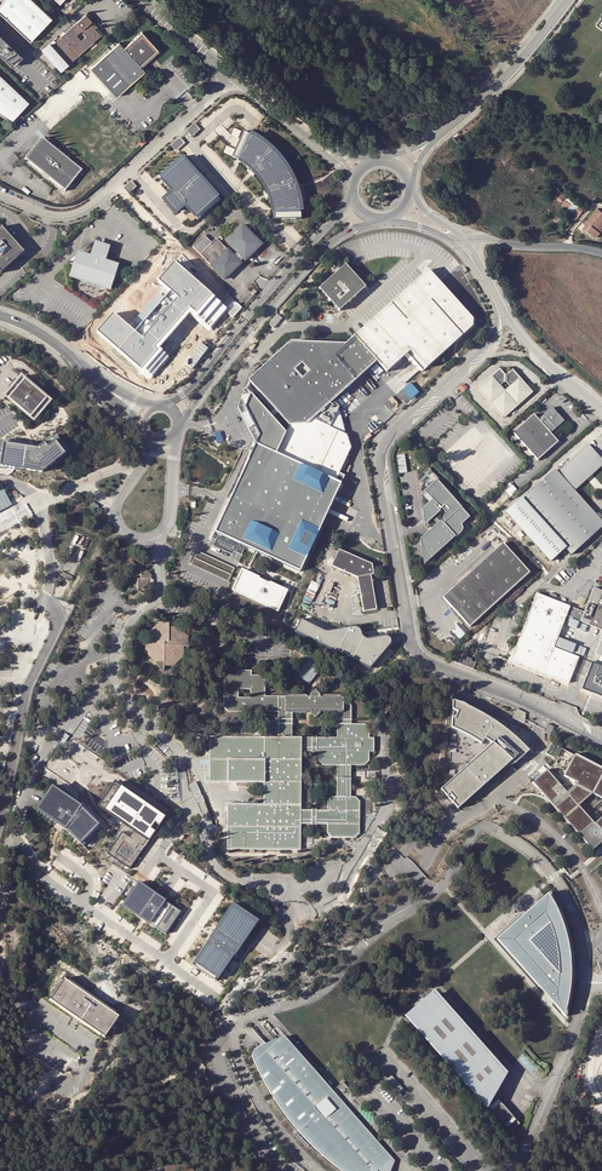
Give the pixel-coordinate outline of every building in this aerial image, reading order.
[(53,21),(31,0),(9,0),(0,9),(0,13),(32,43),(53,21)] [(69,67),(101,40),(94,32),(91,35),(89,31),(91,29),(89,26),(91,24),(86,18),(55,44),(54,43),(42,53),(60,74),(69,67)] [(0,35),(0,49),(17,66),(24,58),(0,35)] [(120,47),(92,71),(117,98),(145,74),(140,68),(159,52),(143,35),(125,51),(120,47)] [(17,66),(0,49),(0,54),(15,68),(17,66)] [(14,120),(29,105),(0,77),(0,111),(14,120)] [(188,132),(193,138),(201,131),(196,126),(188,132)] [(296,219),(301,219),(300,202),(296,186),(289,171),(279,158),(268,146),(254,137),(243,132),(241,137),(242,138),(236,153),(234,152),(232,157),(240,161),(249,167),(258,176),(264,185),(269,196),(272,207),(273,219),(273,220),(279,220),(279,218),(296,217),(296,219)] [(185,145),(180,140),(176,143),(181,149),(185,145)] [(41,142),(25,161),(64,193),(80,175),(41,142)] [(220,200),(181,156),(176,161),(178,162),(165,173),(164,172),(159,176),(173,191),(168,195),(180,208),(184,204),(198,220),(220,200)] [(131,184),(124,191),(129,196),(136,188),(131,184)] [(564,201),(556,194),(552,199),(561,205),(564,201)] [(570,216),(576,207),(565,200),(564,201),(561,205),(559,208),(570,216)] [(585,209),(578,204),(576,207),(570,216),(575,220),(585,209)] [(596,208),(585,221),(586,222),(581,228),(584,231),(585,230),(594,237),(599,231),(595,228),(601,219),(601,213),(596,208)] [(3,229),(0,231),(0,272),(2,274),(20,258),(20,249),(3,229)] [(241,230),(226,243),(238,256),(241,259),(245,263),(260,249),(241,230)] [(206,237),(194,249),(201,257),(213,245),(206,237)] [(201,257),(200,258),(224,283),(240,268),(236,264),(233,261),(216,242),(213,245),(201,257)] [(90,254),(77,250),(70,273),(111,287),(119,264),(106,259),(109,248),(94,243),(90,254)] [(145,339),(111,310),(92,332),(149,383),(170,360),(156,348),(190,309),(209,326),(225,307),(176,264),(163,280),(183,297),(145,339)] [(338,311),(365,287),(346,266),(320,289),(338,311)] [(472,321),(427,271),(365,333),(286,336),(247,377),(271,398),(280,408),(292,419),(285,434),(279,448),(275,455),(335,483),(350,449),(346,437),(329,429),(338,408),(333,402),(376,363),(386,374),(398,363),(410,352),(426,370),(472,328),(472,321)] [(201,342),(185,360),(193,367),(209,349),(201,342)] [(502,376),(499,372),(478,391),(502,419),(530,394),(511,373),(507,377),(502,376)] [(34,388),(21,376),(5,396),(33,420),(50,401),(34,388)] [(411,401),(419,393),(410,382),(401,390),(411,401)] [(461,395),(467,390),(463,385),(457,390),(461,395)] [(251,398),(242,411),(247,415),(249,417),(252,421),(254,425),(255,435),(255,439),(255,443),(252,449),(267,456),(270,449),(270,445),(271,442),(271,436),(271,434),(271,432),(270,428),(270,426),(268,420),(265,413),(262,408),(257,403),(251,398)] [(280,408),(271,398),(262,408),(265,413),(268,420),(280,408)] [(563,423),(551,409),(537,422),(532,416),(512,435),(534,459),(537,462),(557,444),(555,441),(549,435),(563,423)] [(270,445),(279,448),(285,434),(270,428),(271,432),(271,434),(271,436),(271,442),(270,445)] [(485,430),(479,435),(482,438),(488,433),(485,430)] [(482,438),(447,468),(466,491),(507,456),(488,433),(482,438)] [(39,447),(43,439),(40,439),(38,444),(32,447),(29,447),(27,445),(4,441),(3,451),(4,451),(3,457),(2,456),(0,466),(23,469),(24,470),(25,470),(41,472),(66,451),(60,444),(59,445),(55,441),(56,440),(51,435),(38,448),(36,448),(39,447)] [(601,463),(587,446),(557,474),(555,471),(521,502),(566,551),(570,556),(593,536),(577,518),(588,509),(571,490),(601,463)] [(405,454),(397,455),(400,473),(408,472),(405,454)] [(441,482),(436,477),(429,483),(428,484),(427,486),(427,487),(429,491),(426,493),(435,503),(433,504),(437,508),(437,509),(441,513),(445,509),(448,513),(446,515),(444,518),(444,520),(445,521),(445,523),(446,524),(444,526),(457,539),(459,538),(462,535),(463,533),(463,530),(462,527),(470,519),(462,510),(464,509),(456,500),(454,501),(447,492),(449,491),(444,486),(443,487),(439,483),(441,482)] [(1,491),(8,503),(0,507),(0,523),(5,521),(17,515),(3,489),(1,491)] [(521,502),(520,501),(505,514),(551,564),(566,551),(521,502)] [(577,518),(593,536),(601,528),(601,524),(588,509),(577,518)] [(284,537),(250,520),(245,532),(240,529),(231,532),(228,539),(215,534),(237,549),(239,546),(272,561),(284,537)] [(202,562),(187,556),(187,566),(227,586),(231,576),(225,573),(237,549),(215,534),(202,562)] [(529,575),(502,545),(442,599),(469,629),(529,575)] [(371,567),(337,551),(329,567),(355,580),(363,618),(372,616),(373,601),(371,590),(370,581),(374,581),(371,567)] [(141,570),(141,566),(135,566),(130,570),(130,576),(140,576),(140,579),(136,579),(136,589),(141,589),(146,584),(146,579),(150,579),(150,575),(145,569),(141,570)] [(260,581),(241,572),(231,592),(275,614),(285,594),(270,587),(260,581)] [(261,577),(260,581),(270,587),(271,585),(261,577)] [(593,590),(580,623),(601,632),(601,593),(593,590)] [(536,596),(510,662),(568,685),(578,659),(552,649),(559,633),(562,625),(569,608),(536,596)] [(322,627),(307,620),(306,623),(321,630),(322,627)] [(306,623),(304,628),(319,635),(321,630),(306,623)] [(177,629),(168,629),(168,624),(160,624),(150,632),(150,641),(145,641),(145,651),(154,660),(162,660),(162,664),(172,665),(182,656),(182,648),(187,647),(187,638),(177,629)] [(462,658),(459,666),(472,671),(475,665),(470,663),(471,661),(462,658)] [(309,660),(297,674),(308,683),(320,670),(309,660)] [(592,665),(581,690),(601,699),(601,669),(592,665)] [(282,711),(282,736),(213,735),(213,781),(267,782),(267,803),(231,802),(230,848),(304,849),(304,823),(331,823),(330,832),(335,837),(359,837),(363,832),(363,800),(359,795),(354,795),(355,764),(368,764),(373,760),(373,750),(377,750),(378,736),(373,736),(373,728),(368,723),(355,723),(355,704),(348,697),(348,695),(346,693),(327,693),(326,695),(323,694),(323,693),(318,688),(313,693),(313,694),(311,695),(309,693),(291,693),(289,695),(269,695),(269,679),(264,674),(255,674),(255,669),(241,669),(241,674),(232,674),(227,678),(227,706),(232,711),(282,711)] [(447,783),(444,789),(459,807),(512,759),(514,762),(530,749),(525,745),(517,738),(511,732),(504,727),(497,722),(490,717),(483,712),(475,709),(469,705),(462,702),(453,700),(447,783)] [(517,709),(514,718),(524,722),(527,712),(517,709)] [(554,727),(548,724),(544,732),(550,735),(554,727)] [(542,770),(528,782),(589,849),(601,838),(601,770),(546,743),(541,753),(548,756),(552,761),(542,770)] [(120,832),(107,853),(129,867),(162,813),(110,782),(96,806),(133,828),(128,837),(120,832)] [(47,785),(31,809),(86,845),(102,821),(47,785)] [(36,828),(26,836),(29,841),(40,833),(36,828)] [(172,970),(224,895),(208,884),(192,872),(191,873),(175,896),(156,883),(147,896),(129,922),(121,934),(172,970)] [(129,922),(147,896),(128,883),(110,909),(129,922)] [(547,892),(495,938),(563,1015),(565,1009),(568,996),(570,978),(570,972),(569,958),(568,946),(564,929),(560,919),(555,906),(547,892)] [(263,922),(224,895),(172,970),(209,996),(263,922)] [(64,978),(50,1000),(104,1037),(119,1016),(64,978)] [(437,995),(408,1020),(487,1110),(506,1075),(437,995)] [(335,1096),(282,1036),(257,1046),(255,1047),(253,1049),(252,1051),(252,1054),(253,1060),(256,1067),(263,1081),(272,1095),(280,1107),(289,1119),(297,1129),(312,1145),(322,1154),(340,1169),(343,1170),(389,1170),(393,1162),(335,1096)] [(399,1094),(404,1089),(391,1074),(386,1078),(399,1094)] [(342,1091),(347,1087),(343,1082),(338,1086),(342,1091)] [(498,1100),(490,1107),(512,1130),(520,1122),(498,1100)]
